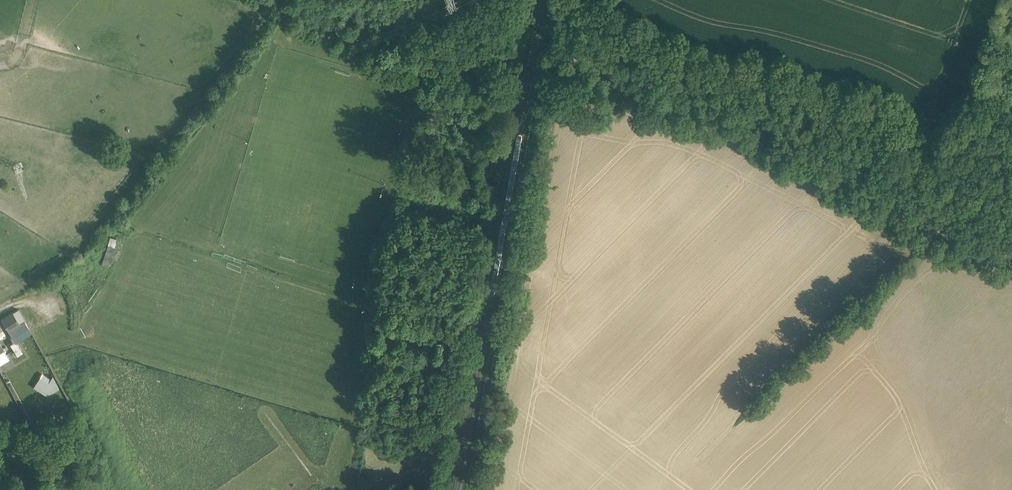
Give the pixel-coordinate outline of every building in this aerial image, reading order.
[(114,247),(107,245),(102,263),(108,264),(114,247)] [(18,309),(1,320),(9,332),(25,321),(18,309)] [(51,380),(42,375),(33,389),(42,394),(51,380)] [(53,377),(51,380),(42,394),(47,397),(59,388),(53,377)]
